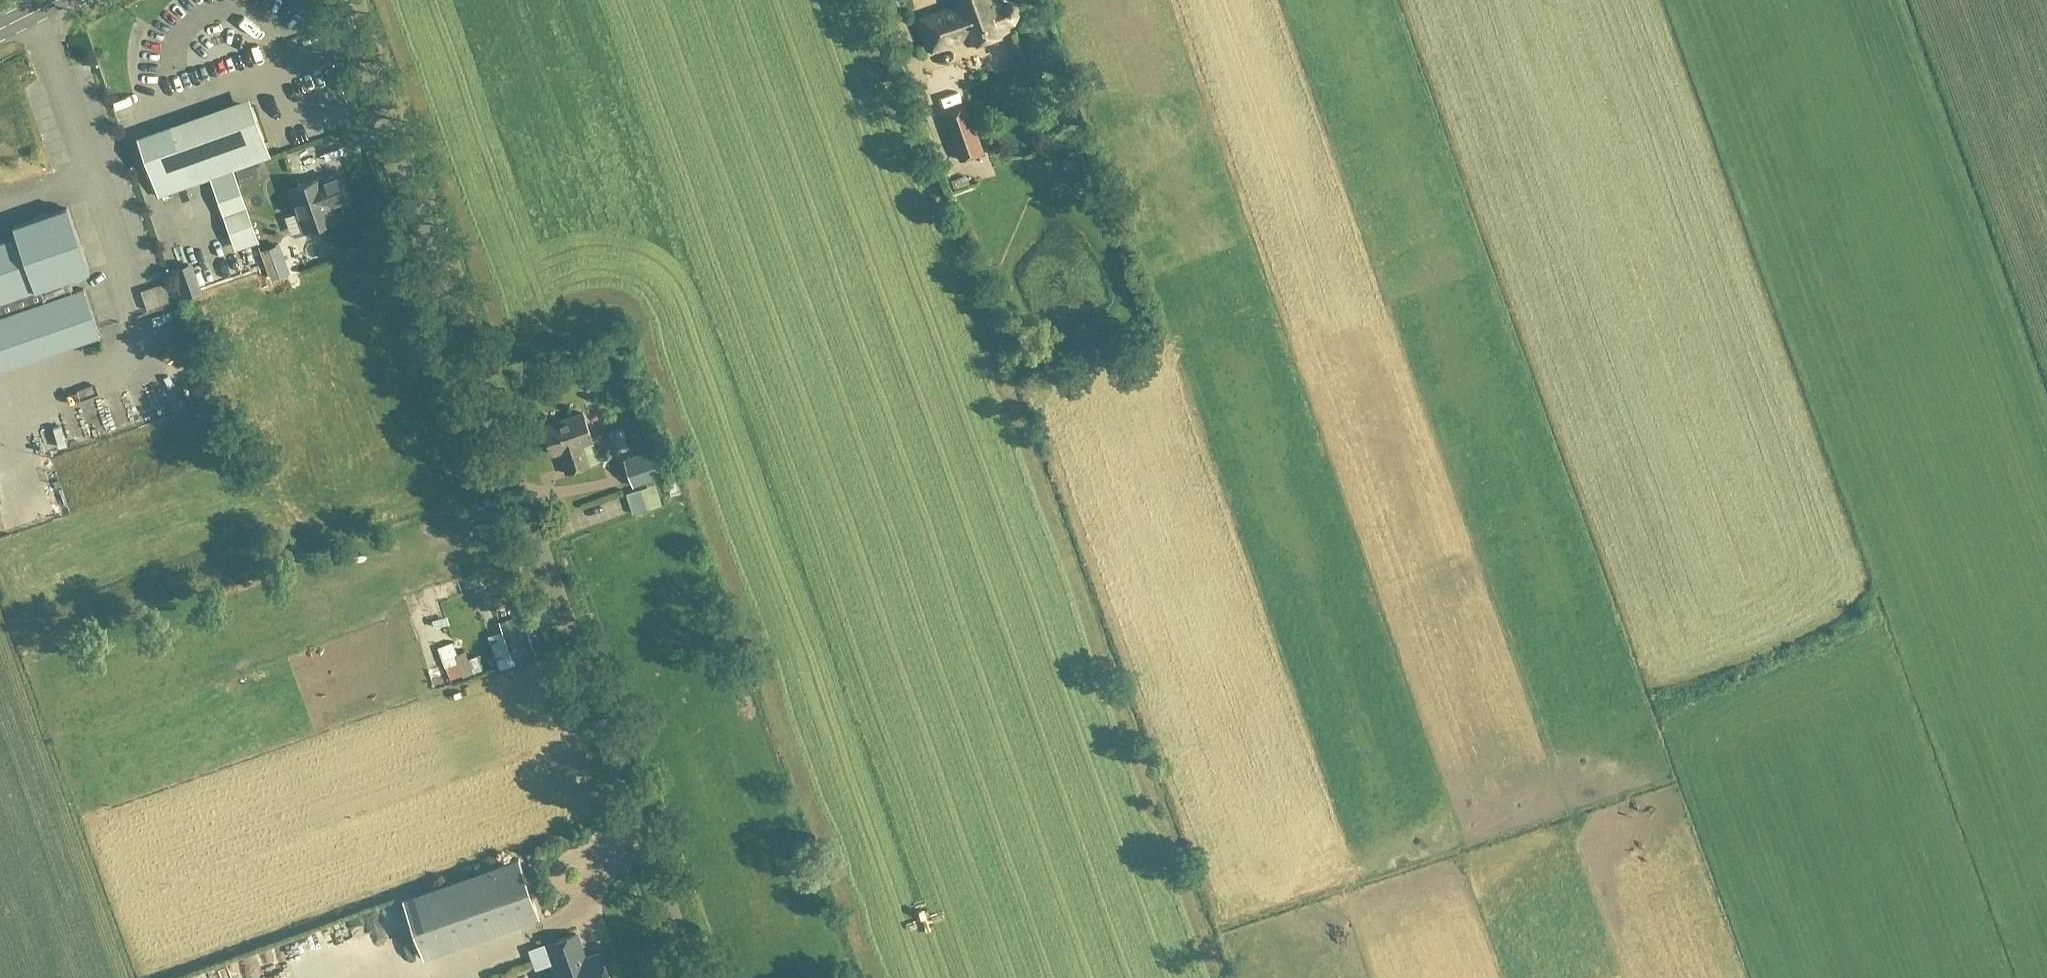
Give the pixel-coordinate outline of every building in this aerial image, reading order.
[(918,21),(928,51),(965,38),(968,45),(1006,31),(1004,26),(1011,23),(1015,16),(1012,8),(1005,4),(997,7),(994,0),(952,0),(955,8),(918,21)] [(941,114),(958,162),(983,153),(965,105),(941,114)] [(251,108),(172,136),(140,147),(158,197),(210,178),(233,247),(256,239),(229,160),(265,147),(251,108)] [(321,181),(321,179),(287,191),(295,214),(297,213),(304,233),(334,222),(329,208),(348,201),(339,175),(321,181)] [(70,286),(68,279),(87,273),(65,210),(14,227),(18,241),(0,247),(0,371),(99,337),(83,290),(73,294),(70,286)] [(200,293),(191,265),(171,272),(181,300),(200,293)] [(164,284),(140,292),(147,311),(171,303),(164,284)] [(617,360),(612,374),(621,379),(627,365),(617,360)] [(581,414),(541,427),(550,455),(558,453),(564,474),(587,467),(580,446),(590,443),(581,414)] [(613,425),(617,442),(627,439),(622,422),(613,425)] [(622,463),(631,489),(676,473),(663,436),(651,440),(655,451),(622,463)] [(498,623),(500,631),(486,638),(497,663),(510,659),(511,661),(534,653),(521,615),(498,623)] [(480,671),(475,657),(466,661),(463,653),(453,657),(458,669),(451,672),(454,679),(461,676),(462,678),(480,671)] [(474,873),(494,932),(533,918),(512,859),(474,873)] [(547,945),(555,968),(551,969),(554,977),(608,977),(600,954),(579,961),(577,953),(581,952),(575,935),(547,945)]
